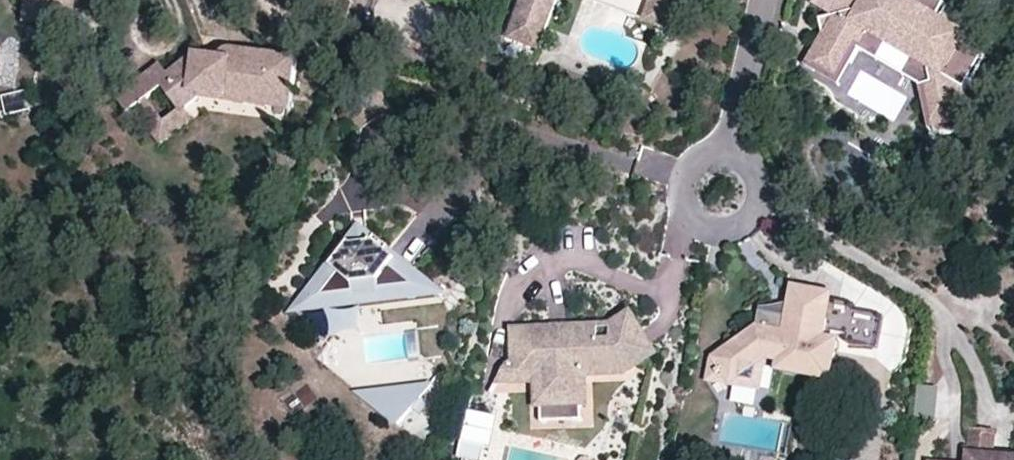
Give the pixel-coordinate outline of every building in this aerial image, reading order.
[(28,23),(74,28),(77,0),(30,0),(28,23)] [(510,39),(538,50),(557,0),(525,0),(510,39)] [(645,23),(664,30),(675,0),(654,0),(645,23)] [(816,5),(837,18),(833,0),(829,1),(829,0),(818,0),(816,5)] [(829,1),(833,0),(837,18),(821,20),(824,37),(819,45),(851,64),(860,50),(885,43),(929,69),(933,84),(920,87),(931,129),(936,128),(937,133),(939,134),(942,135),(951,135),(959,131),(965,125),(964,121),(969,119),(963,94),(970,80),(966,77),(968,72),(968,66),(968,61),(965,51),(967,47),(963,44),(967,36),(939,19),(917,7),(906,0),(829,0),(829,1)] [(917,7),(939,19),(947,5),(939,0),(921,0),(917,7)] [(885,43),(860,50),(920,87),(933,84),(929,69),(885,43)] [(838,85),(851,64),(819,45),(806,67),(838,85)] [(966,77),(970,80),(984,57),(967,47),(965,51),(968,61),(968,66),(968,72),(966,77)] [(296,85),(299,60),(232,51),(228,52),(224,56),(222,61),(197,57),(171,76),(163,66),(120,99),(131,114),(135,111),(149,101),(163,90),(181,113),(186,109),(199,100),(200,91),(205,88),(219,90),(223,96),(273,102),(296,85)] [(292,113),(296,85),(273,102),(223,96),(219,90),(205,88),(200,91),(199,100),(292,113)] [(26,91),(3,95),(6,113),(29,109),(26,91)] [(149,101),(135,111),(163,147),(195,122),(186,109),(181,113),(166,124),(149,101)] [(360,231),(351,243),(356,248),(368,247),(372,241),(360,231)] [(356,248),(351,243),(309,295),(320,306),(419,295),(427,285),(393,257),(372,241),(368,247),(356,248)] [(437,292),(427,285),(419,295),(437,292)] [(810,296),(793,293),(791,306),(788,319),(761,313),(758,328),(712,358),(731,386),(768,361),(771,349),(780,351),(779,363),(793,366),(793,369),(812,373),(813,370),(832,373),(838,341),(828,339),(835,301),(810,296)] [(298,309),(320,306),(309,295),(298,309)] [(788,319),(791,306),(778,309),(762,309),(761,313),(788,319)] [(845,312),(842,338),(867,341),(870,315),(845,312)] [(507,362),(505,366),(535,365),(536,383),(537,405),(541,405),(582,404),(586,404),(586,375),(626,373),(656,355),(631,315),(611,327),(612,339),(599,340),(599,327),(556,329),(513,330),(514,362),(507,362)] [(771,349),(768,361),(779,363),(780,351),(771,349)] [(708,382),(731,386),(712,358),(708,382)] [(768,361),(731,386),(763,392),(768,361)] [(830,382),(832,373),(813,370),(812,373),(793,369),(793,366),(779,363),(777,372),(830,382)] [(495,384),(536,383),(535,365),(505,366),(495,384)] [(428,389),(395,392),(413,407),(428,389)] [(939,391),(919,389),(915,418),(935,420),(939,391)] [(363,396),(381,410),(395,392),(363,396)] [(413,407),(395,392),(381,410),(398,425),(413,407)] [(582,420),(582,404),(541,405),(541,421),(582,420)] [(466,410),(462,437),(478,441),(483,413),(466,410)] [(969,430),(967,453),(994,455),(996,433),(981,431),(969,430)] [(478,441),(462,437),(458,454),(462,455),(482,459),(485,442),(478,441)]
